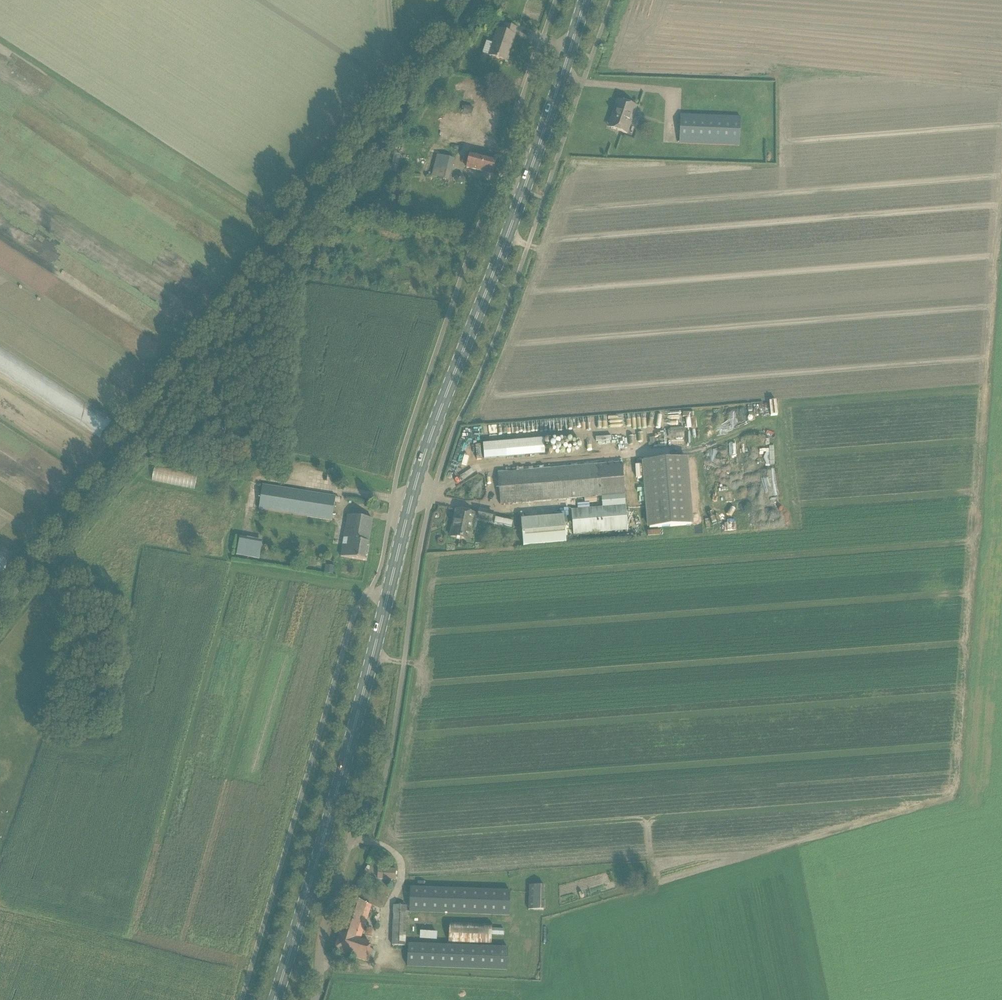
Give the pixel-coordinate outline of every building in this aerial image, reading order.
[(489,57),(505,62),(516,29),(505,26),(503,32),(498,30),(493,44),(486,41),(482,54),(489,57)] [(611,129),(618,131),(627,134),(635,107),(627,104),(618,101),(614,110),(617,111),(611,129)] [(475,110),(465,107),(464,113),(474,116),(475,110)] [(679,144),(739,146),(740,117),(680,114),(679,144)] [(389,172),(396,173),(401,155),(394,154),(389,172)] [(465,168),(482,172),(492,175),(496,161),(486,159),(469,154),(465,168)] [(454,159),(436,155),(431,177),(448,181),(454,159)] [(484,459),(545,454),(543,439),(482,444),(484,459)] [(687,458),(641,462),(647,529),(693,524),(687,458)] [(501,505),(511,504),(601,496),(602,507),(570,510),(573,536),(628,531),(622,463),(508,473),(498,474),(501,505)] [(192,487),(193,478),(167,475),(166,483),(192,487)] [(332,521),(335,504),(338,504),(339,498),(263,485),(258,510),(332,521)] [(717,493),(718,502),(734,500),(733,491),(717,493)] [(468,540),(473,518),(474,515),(456,511),(450,537),(460,539),(468,540)] [(492,522),(493,514),(480,511),(478,519),(492,522)] [(372,520),(371,520),(348,516),(341,558),(366,562),(372,520)] [(521,519),(523,547),(565,544),(563,516),(521,519)] [(262,541),(239,537),(236,556),(259,560),(262,541)] [(321,564),(322,558),(305,556),(305,561),(321,564)] [(377,880),(395,881),(396,869),(378,869),(377,880)] [(529,886),(528,910),(541,911),(544,911),(545,902),(544,902),(544,886),(542,886),(529,886)] [(509,916),(510,892),(410,888),(409,912),(509,916)] [(368,962),(372,950),(370,950),(371,946),(369,945),(369,943),(360,940),(371,906),(351,900),(334,951),(368,962)] [(392,946),(404,946),(406,914),(406,912),(405,906),(402,906),(399,906),(393,906),(392,946)] [(504,929),(491,928),(491,926),(449,924),(448,941),(448,943),(491,944),(491,935),(503,936),(504,929)] [(501,949),(408,945),(407,966),(414,966),(507,971),(508,950),(501,949)]
